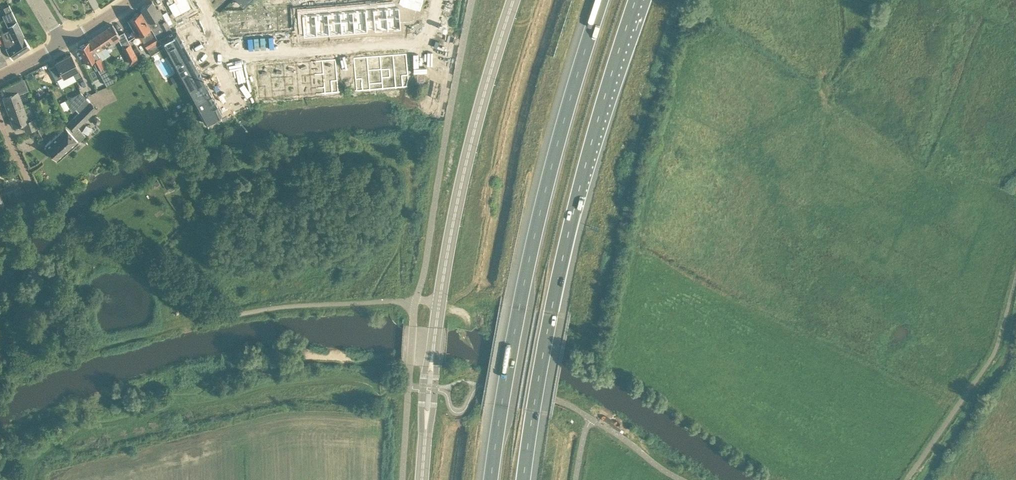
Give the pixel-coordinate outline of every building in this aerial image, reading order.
[(152,0),(141,7),(149,21),(159,39),(172,31),(158,7),(157,8),(152,0)] [(168,4),(175,15),(191,6),(188,0),(174,0),(168,4)] [(399,3),(403,7),(420,11),(422,3),(411,0),(400,0),(399,3)] [(290,6),(280,7),(281,29),(292,28),(290,6)] [(399,6),(386,7),(387,30),(401,29),(399,6)] [(280,12),(272,12),(274,30),(281,29),(280,7),(279,7),(280,12)] [(386,7),(372,9),(373,31),(387,30),(386,7)] [(264,8),(255,9),(257,31),(265,31),(264,8)] [(264,8),(265,31),(274,30),(272,12),(264,13),(264,8)] [(255,14),(248,14),(249,32),(257,31),(255,9),(255,14)] [(372,9),(358,10),(359,32),(373,31),(372,9)] [(24,37),(24,36),(12,10),(3,14),(8,26),(10,28),(1,33),(4,41),(6,48),(8,50),(12,56),(13,58),(30,47),(24,37)] [(358,10),(344,11),(345,33),(359,32),(358,10)] [(344,11),(330,12),(331,35),(345,33),(344,11)] [(147,23),(146,20),(140,12),(129,19),(135,28),(132,29),(134,33),(136,36),(139,34),(143,41),(147,48),(160,41),(159,39),(149,21),(147,23)] [(330,12),(316,13),(317,36),(331,35),(330,12)] [(316,13),(302,15),(303,37),(317,36),(316,13)] [(239,14),(229,15),(230,34),(241,33),(239,14)] [(240,14),(239,14),(241,33),(244,32),(249,32),(248,14),(240,15),(240,14)] [(202,17),(193,21),(197,28),(205,24),(202,17)] [(113,24),(89,40),(95,53),(97,52),(119,36),(113,24)] [(172,31),(159,39),(160,41),(198,110),(204,123),(222,113),(176,29),(172,31)] [(97,52),(95,53),(89,40),(88,40),(89,41),(78,47),(83,55),(86,62),(91,60),(92,59),(94,62),(98,68),(100,73),(107,69),(105,65),(102,59),(97,52)] [(129,43),(121,48),(130,64),(133,63),(134,65),(139,62),(129,43)] [(394,54),(393,54),(396,88),(396,87),(407,86),(407,85),(407,86),(408,79),(406,53),(394,54)] [(57,63),(50,67),(51,69),(51,68),(57,79),(72,71),(76,79),(82,76),(71,54),(56,61),(57,63)] [(393,54),(380,55),(383,89),(383,88),(395,87),(395,88),(396,88),(393,54)] [(380,55),(367,56),(370,90),(370,89),(382,88),(382,89),(383,89),(380,55)] [(367,57),(354,58),(356,80),(356,87),(356,90),(355,90),(355,91),(369,89),(369,90),(370,90),(367,56),(367,57)] [(323,60),(322,60),(325,94),(326,94),(326,93),(340,92),(340,91),(338,91),(336,59),(323,60)] [(322,60),(309,61),(312,95),(313,95),(313,94),(325,93),(325,94),(322,60)] [(309,61),(296,62),(299,96),(300,96),(300,95),(312,94),(312,95),(309,61)] [(296,62),(284,63),(286,97),(287,97),(287,96),(299,95),(299,96),(296,62)] [(284,63),(271,64),(273,98),(274,98),(274,97),(286,96),(286,97),(284,63)] [(270,65),(257,66),(260,98),(259,98),(273,97),(273,98),(271,64),(270,64),(270,65)] [(103,77),(107,83),(108,84),(114,81),(109,73),(103,77)] [(182,83),(177,74),(170,77),(175,87),(182,83)] [(19,93),(28,89),(24,79),(4,89),(5,93),(4,94),(5,96),(3,97),(8,111),(13,126),(23,123),(26,131),(35,127),(38,126),(35,118),(29,120),(24,106),(19,93)] [(70,84),(59,90),(62,95),(72,89),(70,84)] [(76,109),(86,97),(80,92),(65,99),(72,113),(76,109)] [(86,97),(76,109),(78,111),(45,145),(57,160),(82,138),(85,135),(78,127),(87,118),(92,112),(97,108),(86,97)] [(170,191),(175,188),(170,180),(166,183),(170,191)]
